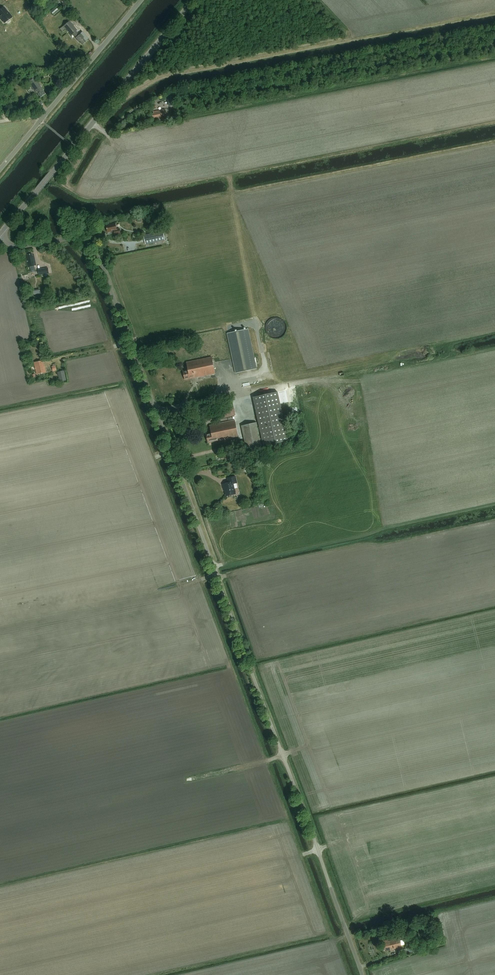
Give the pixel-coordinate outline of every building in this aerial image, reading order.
[(54,15),(59,11),(56,6),(50,11),(54,15)] [(4,7),(0,10),(0,20),(1,20),(4,24),(13,17),(9,12),(8,13),(4,7)] [(77,31),(69,21),(63,26),(60,29),(62,32),(66,29),(71,36),(73,34),(76,38),(75,38),(79,42),(80,41),(82,44),(83,44),(84,44),(85,43),(85,42),(83,39),(84,38),(83,37),(83,36),(82,34),(81,34),(80,34),(79,35),(76,31),(77,31)] [(42,87),(34,76),(27,82),(33,91),(34,90),(36,93),(36,92),(40,98),(45,94),(43,91),(43,90),(41,87),(42,87)] [(155,120),(167,118),(165,110),(153,112),(154,114),(152,114),(153,119),(154,118),(155,120)] [(115,223),(105,226),(107,233),(114,231),(115,235),(121,234),(120,229),(117,230),(115,223)] [(145,245),(165,241),(163,231),(143,235),(145,245)] [(36,272),(35,266),(36,266),(34,255),(32,256),(32,254),(26,255),(28,267),(30,267),(31,273),(36,272)] [(278,319),(276,319),(274,319),(272,320),(270,321),(269,322),(268,323),(267,325),(266,327),(266,330),(266,332),(267,334),(268,336),(270,337),(270,338),(272,339),(274,339),(277,340),(278,339),(280,339),(282,338),(283,337),(285,335),(286,333),(286,331),(287,329),(286,327),(285,325),(285,324),(284,322),(282,321),(280,320),(278,319)] [(256,369),(247,329),(227,334),(236,374),(256,369)] [(215,374),(211,357),(186,363),(188,369),(187,369),(187,371),(183,372),(185,380),(190,379),(215,374)] [(37,375),(46,373),(43,362),(41,363),(41,361),(34,363),(37,375)] [(60,382),(66,381),(64,371),(58,372),(60,382)] [(256,399),(266,445),(289,441),(279,394),(256,399)] [(218,409),(220,419),(235,416),(233,405),(218,409)] [(213,442),(238,437),(235,420),(210,426),(211,432),(210,432),(210,434),(206,435),(208,443),(213,442)] [(247,453),(262,450),(257,423),(241,426),(247,453)] [(235,494),(235,493),(235,490),(234,489),(233,484),(236,483),(235,477),(228,478),(229,483),(222,484),(224,489),(225,489),(226,496),(235,494)] [(386,951),(402,948),(400,938),(389,941),(388,940),(382,942),(384,949),(385,949),(386,951)]
